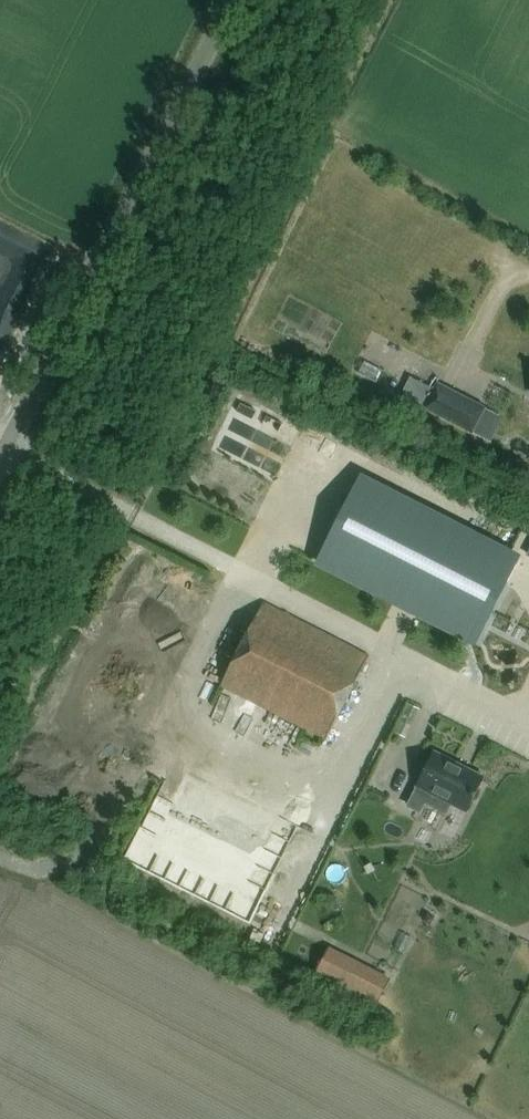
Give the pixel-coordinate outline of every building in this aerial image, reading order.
[(365,360),(361,372),(392,382),(396,370),(365,360)] [(438,385),(425,410),(472,434),(485,409),(438,385)] [(326,742),(369,658),(262,603),(219,686),(326,742)] [(484,778),(434,753),(417,787),(419,788),(409,806),(420,812),(425,802),(446,813),(451,804),(467,812),(484,778)] [(213,787),(205,800),(215,807),(224,794),(213,787)] [(391,979),(349,958),(336,985),(378,1006),(391,979)]
